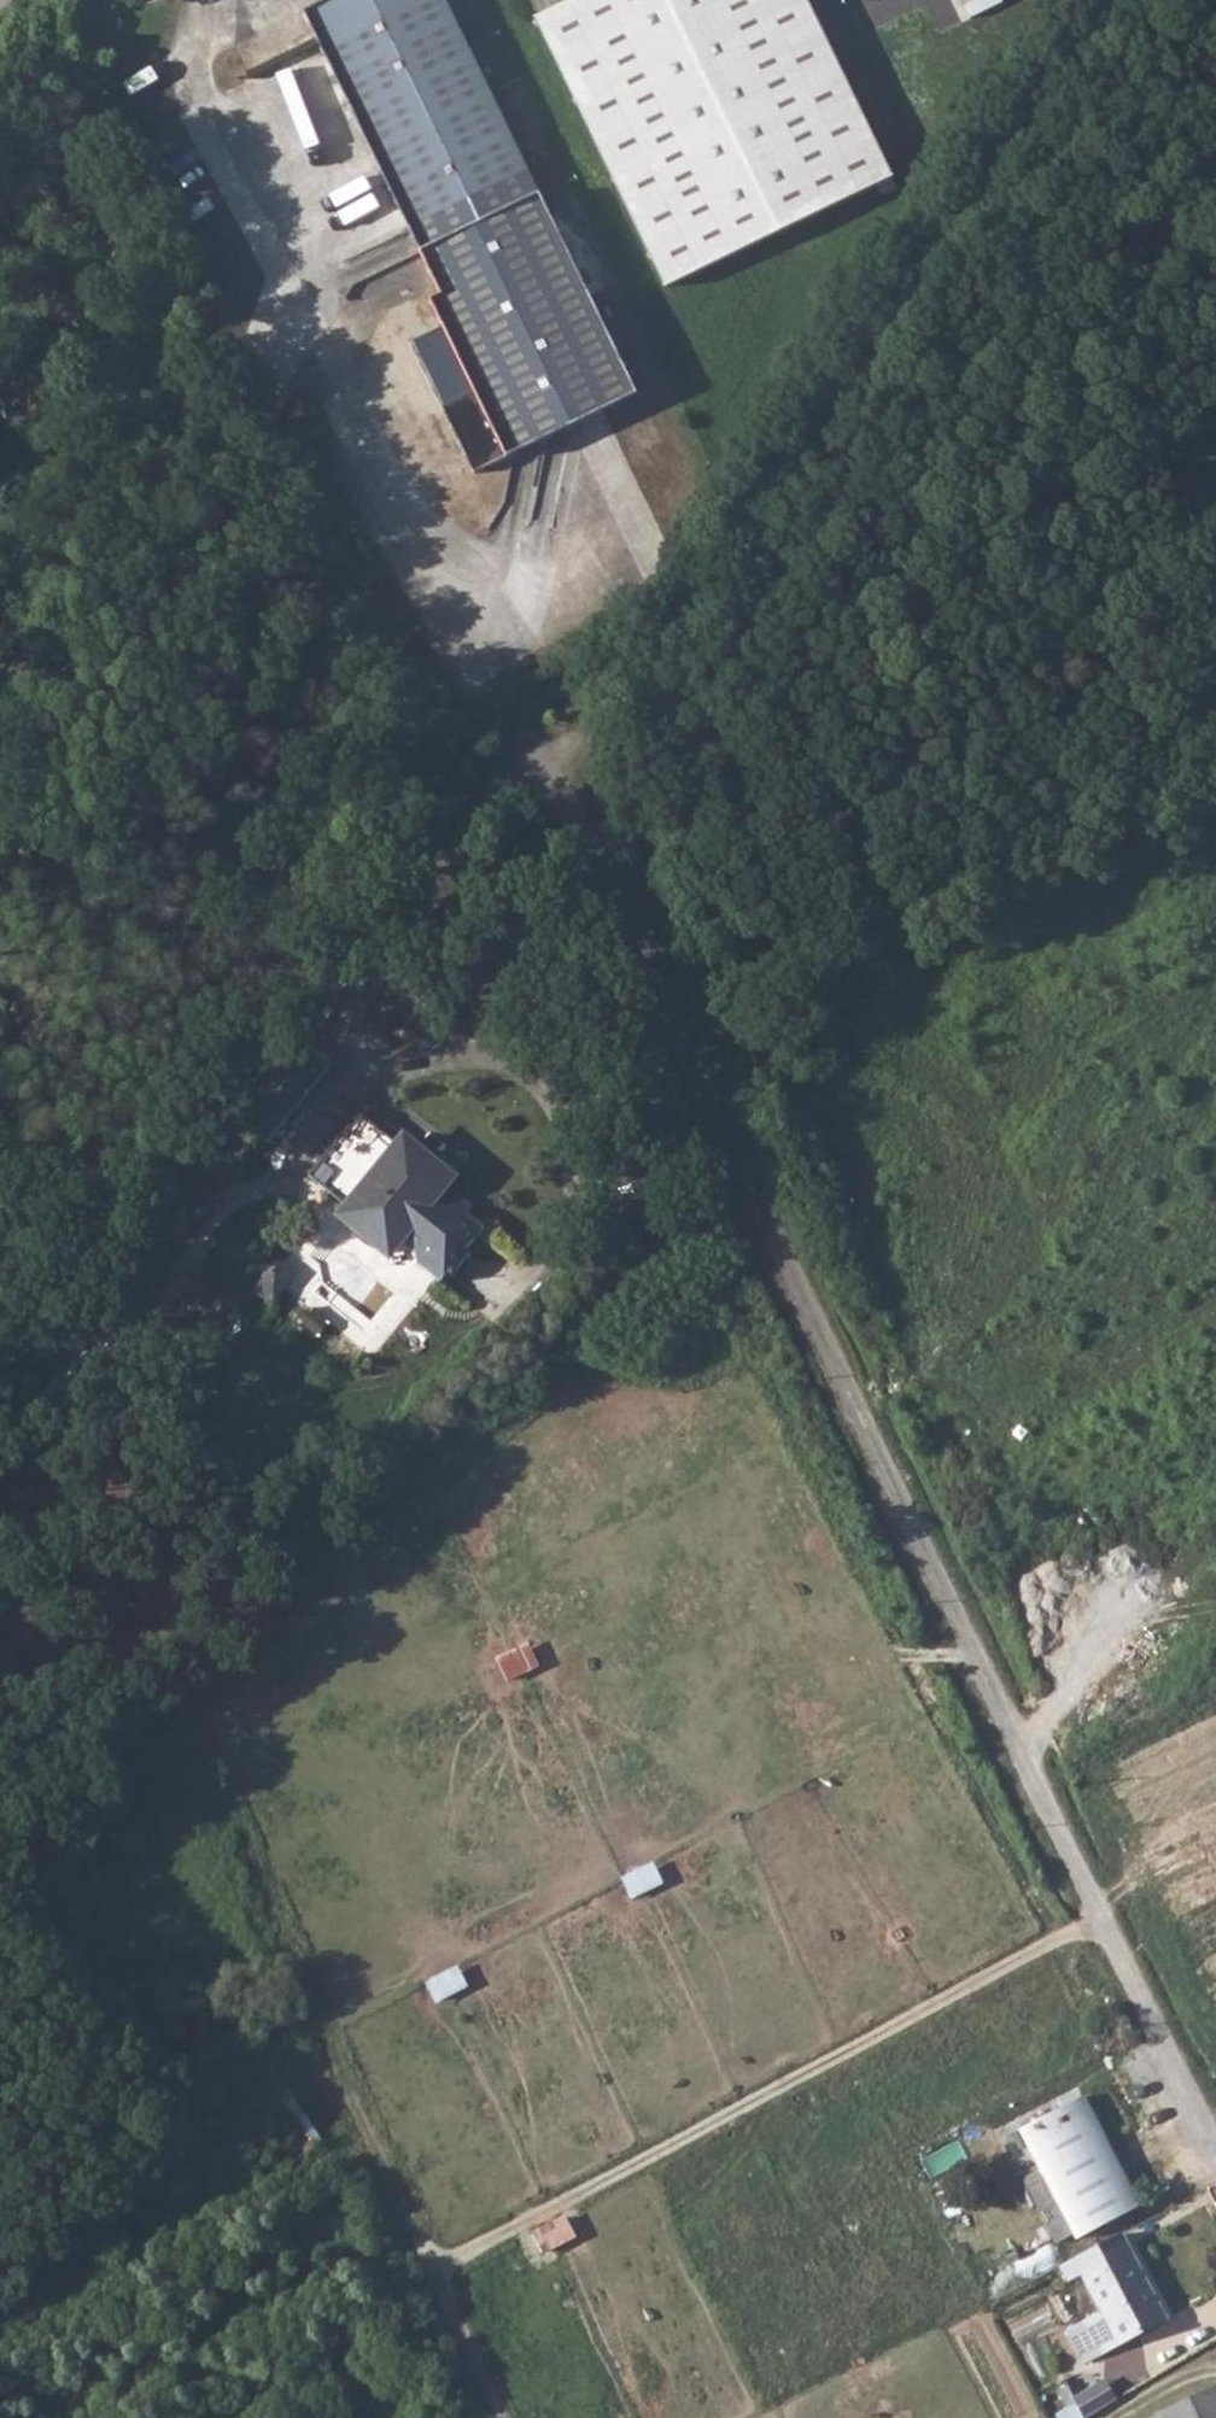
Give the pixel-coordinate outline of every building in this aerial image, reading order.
[(304,12),(441,296),(430,301),(475,393),(442,408),(474,474),(637,395),(446,0),(330,0),(304,12)] [(534,20),(662,288),(887,179),(802,0),(576,0),(534,20)] [(414,1268),(436,1285),(450,1268),(454,1272),(467,1255),(463,1251),(479,1231),(462,1217),(468,1210),(445,1192),(439,1199),(434,1195),(429,1202),(412,1188),(411,1176),(394,1164),(382,1165),(379,1170),(338,1139),(313,1172),(352,1203),(349,1208),(371,1225),(372,1236),(386,1246),(396,1245),(413,1258),(414,1268)] [(1028,2123),(1017,2129),(1035,2163),(1028,2167),(1031,2175),(1022,2179),(1048,2229),(1054,2239),(1071,2231),(1074,2237),(1138,2203),(1082,2096),(1054,2109),(1048,2097),(1022,2111),(1028,2123)] [(298,2119),(274,2134),(292,2163),(315,2148),(298,2119)] [(1127,2247),(1079,2272),(1099,2312),(1065,2331),(1081,2362),(1164,2319),(1127,2247)] [(1067,2402),(1078,2417),(1084,2417),(1109,2402),(1098,2384),(1067,2402)] [(1149,2417),(1215,2417),(1215,2386),(1157,2412),(1149,2417)]
